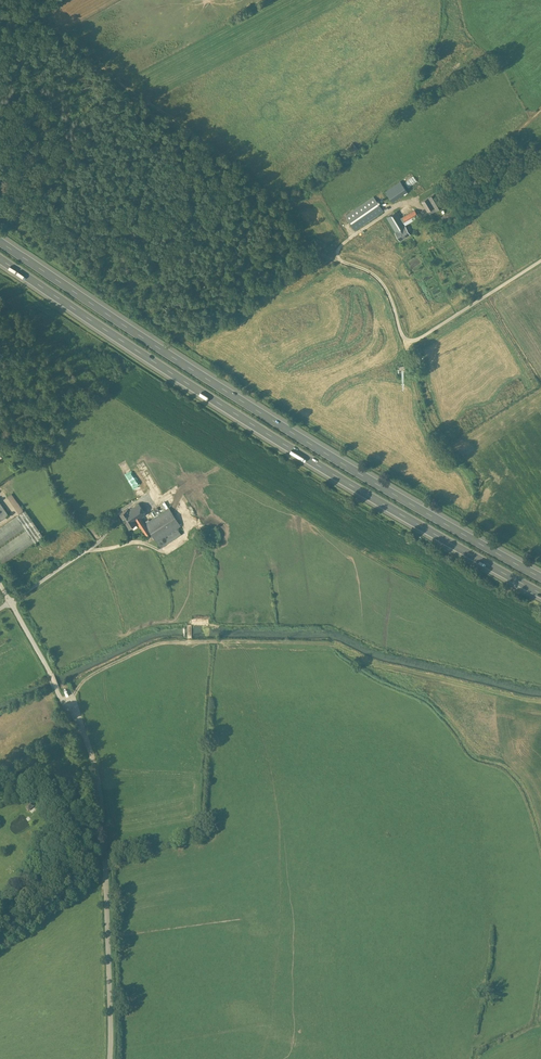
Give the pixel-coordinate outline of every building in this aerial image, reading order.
[(351,155),(358,148),(352,142),(345,149),(351,155)] [(392,201),(407,191),(401,181),(385,190),(392,201)] [(444,207),(436,192),(427,197),(428,198),(421,201),(427,212),(429,215),(444,207)] [(452,198),(455,203),(461,200),(462,199),(459,193),(452,198)] [(384,211),(373,196),(345,216),(355,231),(384,211)] [(441,217),(445,222),(456,215),(452,209),(452,210),(450,211),(441,217)] [(397,211),(386,218),(395,232),(395,233),(399,241),(410,234),(403,223),(405,222),(417,215),(414,210),(402,217),(403,218),(401,219),(397,211)] [(11,493),(7,496),(18,513),(23,509),(11,493)] [(0,503),(0,519),(1,521),(9,515),(0,503)] [(139,504),(129,511),(128,510),(127,511),(136,524),(136,525),(138,524),(146,536),(151,533),(145,524),(141,518),(146,515),(139,504)] [(169,509),(145,524),(151,533),(157,542),(177,529),(181,526),(169,509)] [(26,511),(17,517),(25,529),(26,531),(35,543),(43,537),(26,511)] [(136,524),(127,511),(120,515),(129,529),(136,525),(136,524)] [(0,529),(0,546),(25,529),(17,517),(0,529)] [(177,529),(157,542),(161,549),(181,536),(177,529)] [(221,539),(221,536),(220,533),(219,531),(216,529),(213,529),(211,529),(208,531),(207,533),(206,536),(207,539),(208,542),(211,543),(214,544),(217,543),(219,541),(221,539)] [(0,549),(0,562),(2,565),(35,543),(26,531),(0,549)] [(36,545),(10,564),(14,571),(41,552),(36,545)] [(41,552),(14,571),(19,577),(45,559),(41,552)] [(47,561),(20,579),(24,586),(51,567),(47,561)]
